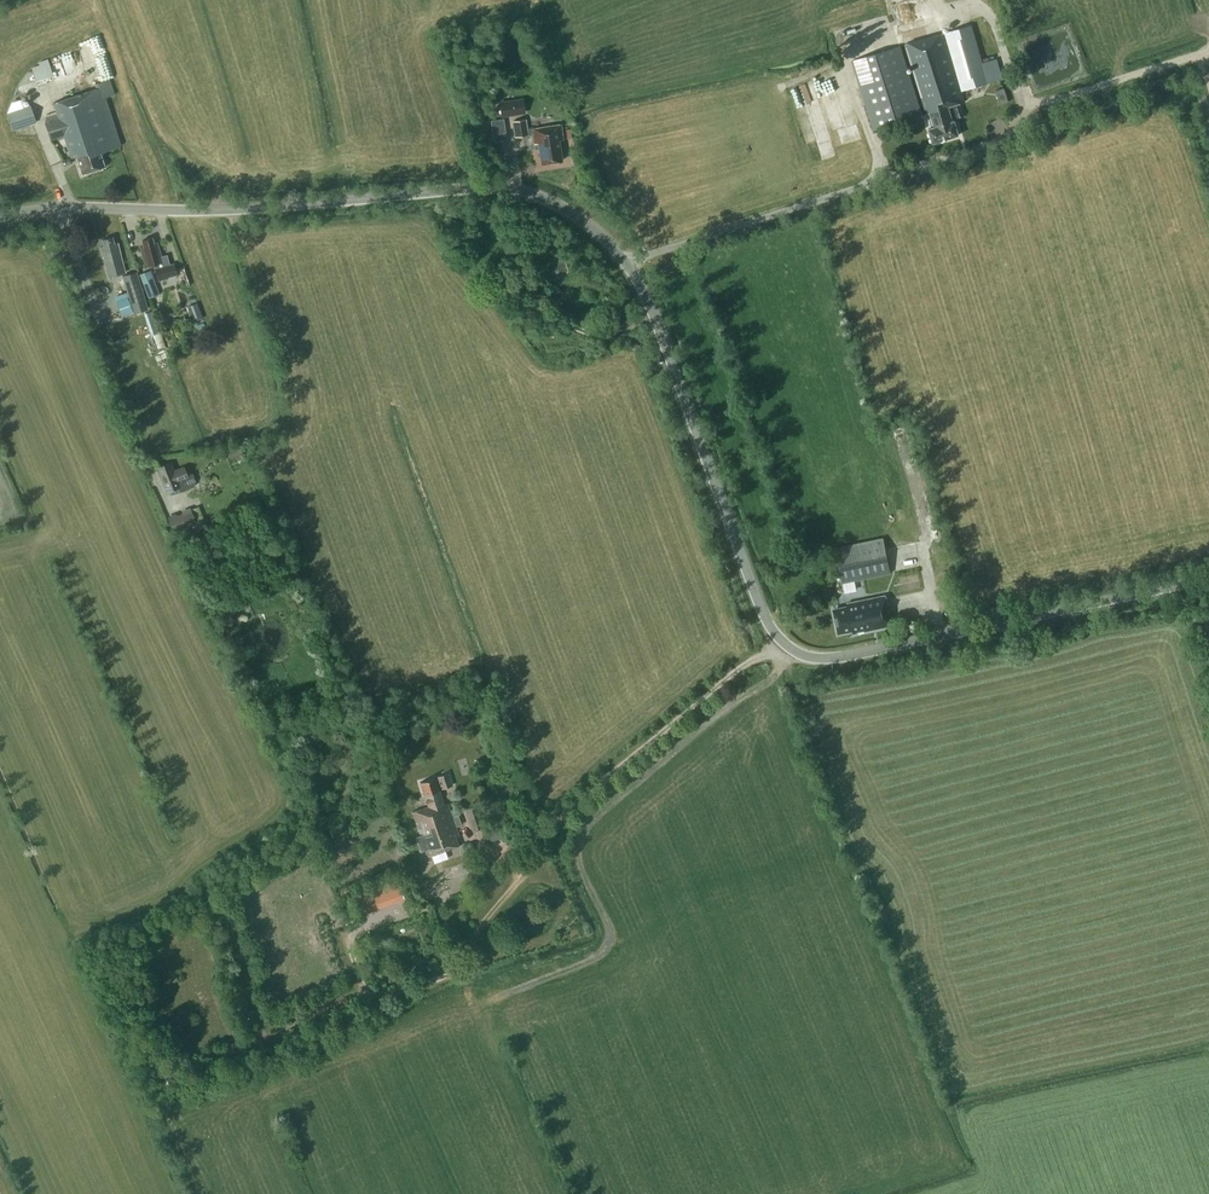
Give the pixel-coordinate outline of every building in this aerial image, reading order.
[(998,62),(997,58),(983,62),(973,24),(905,44),(926,111),(928,111),(929,113),(931,112),(935,126),(929,128),(934,142),(959,134),(954,121),(953,121),(949,106),(965,102),(961,90),(1003,78),(998,62)] [(922,115),(900,45),(852,60),(874,130),(922,115)] [(49,77),(44,63),(32,67),(36,81),(49,77)] [(109,78),(95,83),(96,88),(54,102),(57,113),(46,117),(45,120),(51,138),(65,134),(72,157),(77,156),(82,173),(105,166),(100,152),(121,145),(106,97),(114,94),(109,78)] [(519,98),(502,100),(505,116),(522,113),(519,98)] [(836,152),(819,100),(799,107),(813,151),(819,149),(821,156),(836,152)] [(37,122),(31,105),(7,113),(13,130),(37,122)] [(964,116),(961,105),(954,107),(957,118),(964,116)] [(505,117),(492,118),(495,139),(508,137),(505,117)] [(559,139),(563,139),(561,124),(527,129),(526,119),(513,120),(515,136),(533,134),(534,143),(538,142),(541,163),(562,160),(559,139)] [(114,243),(112,236),(102,239),(104,245),(100,246),(105,266),(107,276),(125,272),(122,262),(118,242),(114,243)] [(146,266),(154,264),(158,279),(168,276),(168,275),(176,273),(173,262),(169,263),(167,254),(161,255),(157,242),(154,243),(153,238),(141,241),(143,245),(140,246),(146,265),(145,266),(146,266)] [(683,265),(691,263),(688,254),(680,257),(683,265)] [(160,293),(151,270),(140,274),(149,297),(160,293)] [(148,308),(137,271),(122,275),(133,313),(148,308)] [(510,288),(502,277),(488,286),(497,298),(510,288)] [(203,318),(197,303),(187,306),(192,322),(203,318)] [(153,309),(145,312),(154,334),(162,331),(153,309)] [(240,454),(236,446),(227,451),(231,458),(240,454)] [(169,490),(171,494),(182,491),(194,486),(196,480),(193,472),(188,474),(185,467),(175,471),(171,462),(157,467),(167,491),(169,490)] [(190,534),(187,527),(197,523),(190,506),(166,516),(176,540),(190,534)] [(891,573),(884,537),(835,547),(843,583),(891,573)] [(853,633),(892,625),(886,595),(847,603),(848,607),(834,610),(839,632),(852,629),(853,633)] [(240,614),(242,607),(232,604),(227,619),(237,622),(238,618),(237,618),(238,613),(240,614)] [(448,803),(444,805),(434,777),(420,782),(429,806),(412,812),(420,834),(415,836),(421,850),(426,849),(428,856),(463,843),(448,803)] [(493,839),(506,835),(503,825),(490,830),(493,839)] [(477,870),(467,872),(469,881),(479,879),(477,870)] [(393,902),(405,898),(398,880),(386,884),(393,902)] [(259,1018),(253,1007),(240,1014),(246,1025),(259,1018)] [(139,1011),(131,1014),(136,1025),(143,1022),(139,1011)]
